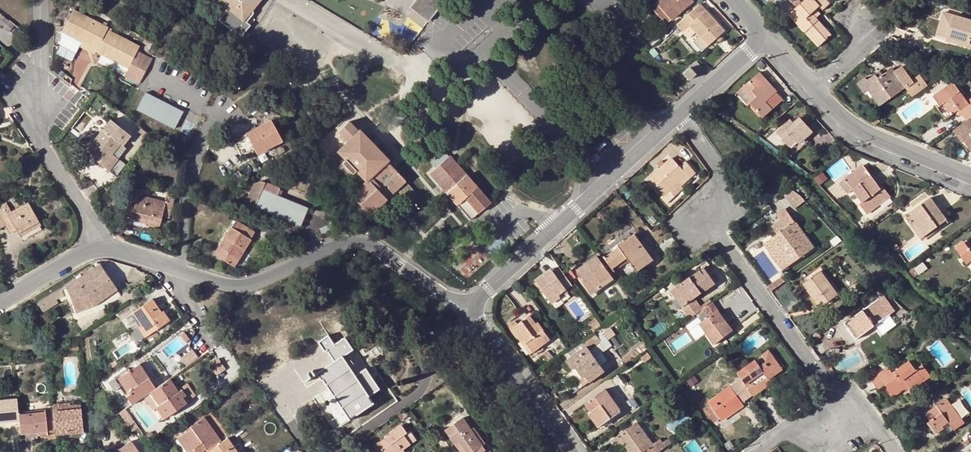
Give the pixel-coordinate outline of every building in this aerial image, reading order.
[(228,9),(219,21),(241,38),(250,26),(246,23),(253,15),(253,13),(251,12),(261,0),(216,0),(228,9)] [(410,6),(427,21),(445,0),(415,0),(410,6)] [(667,16),(671,21),(692,1),(691,0),(663,0),(657,5),(667,16)] [(816,10),(819,7),(823,11),(830,5),(825,0),(805,0),(788,15),(805,34),(810,29),(822,44),(832,36),(816,19),(812,14),(816,10)] [(689,15),(683,20),(677,26),(682,31),(689,26),(698,36),(707,46),(715,40),(718,36),(723,31),(700,5),(689,15)] [(107,30),(109,28),(73,10),(62,32),(60,46),(76,54),(79,48),(81,46),(96,53),(102,56),(123,67),(128,69),(124,77),(139,85),(152,59),(137,52),(140,47),(111,32),(107,30)] [(821,15),(816,10),(812,14),(816,19),(821,15)] [(680,17),(683,20),(689,15),(686,12),(680,17)] [(959,17),(955,31),(943,27),(940,38),(970,47),(970,21),(959,17)] [(810,29),(805,34),(818,48),(822,44),(810,29)] [(707,46),(698,36),(695,39),(704,49),(707,46)] [(96,53),(81,46),(79,48),(95,55),(96,53)] [(123,67),(102,56),(98,64),(119,75),(123,67)] [(696,62),(682,74),(688,80),(701,68),(696,62)] [(867,90),(879,106),(904,88),(910,96),(925,85),(918,74),(911,79),(902,67),(894,72),(891,68),(877,78),(874,74),(867,79),(865,77),(857,84),(863,93),(867,90)] [(782,99),(776,92),(759,73),(738,91),(762,118),(771,110),(782,99)] [(966,120),(970,116),(970,103),(969,105),(951,81),(932,96),(939,105),(942,103),(950,115),(955,112),(958,109),(962,114),(966,120)] [(183,112),(146,93),(137,111),(174,130),(183,112)] [(966,120),(952,130),(958,139),(960,138),(962,139),(964,142),(970,152),(970,116),(966,120)] [(775,133),(787,146),(788,147),(794,140),(798,144),(805,138),(811,132),(798,117),(793,123),(790,119),(775,133)] [(248,136),(235,143),(241,156),(254,149),(257,154),(281,141),(270,119),(246,133),(248,136)] [(97,157),(95,160),(117,178),(127,166),(112,153),(120,143),(123,146),(131,137),(109,120),(94,138),(86,149),(93,154),(97,157)] [(348,121),(337,131),(348,142),(342,147),(338,151),(366,181),(351,195),(369,215),(385,199),(405,181),(400,175),(387,162),(388,160),(359,131),(358,132),(348,121)] [(86,149),(94,138),(93,137),(84,147),(86,149)] [(788,147),(787,146),(784,149),(791,156),(807,141),(805,138),(798,144),(794,140),(788,147)] [(490,203),(444,150),(430,162),(435,168),(429,173),(470,220),(490,203)] [(678,183),(681,186),(688,179),(695,173),(685,163),(680,168),(671,159),(649,179),(664,195),(678,183)] [(843,178),(844,179),(851,190),(860,202),(858,204),(865,213),(878,204),(877,202),(887,195),(882,187),(879,189),(862,165),(843,178)] [(257,181),(246,213),(254,216),(256,209),(304,225),(311,203),(281,193),(283,183),(264,177),(257,181)] [(688,179),(681,186),(684,190),(691,182),(688,179)] [(851,190),(844,179),(838,183),(846,194),(851,190)] [(135,202),(132,216),(130,221),(159,227),(161,216),(168,218),(174,197),(168,196),(166,202),(141,196),(137,195),(138,190),(130,188),(128,200),(135,202)] [(98,203),(93,195),(88,198),(93,206),(98,203)] [(904,216),(909,223),(912,221),(923,236),(945,220),(930,197),(904,216)] [(124,214),(132,216),(135,202),(128,200),(124,214)] [(5,224),(11,221),(16,231),(20,237),(39,226),(27,203),(7,214),(5,210),(7,208),(5,204),(0,207),(0,215),(5,224)] [(778,235),(764,244),(782,270),(812,249),(784,211),(777,216),(780,222),(772,227),(778,235)] [(11,221),(5,224),(10,234),(16,231),(11,221)] [(912,221),(909,223),(907,224),(918,239),(923,236),(912,221)] [(872,227),(870,223),(862,229),(865,232),(872,227)] [(250,241),(230,229),(214,254),(233,266),(250,241)] [(647,253),(640,244),(634,235),(619,246),(620,248),(605,258),(613,269),(627,259),(637,272),(657,258),(651,250),(647,253)] [(644,240),(640,244),(647,253),(651,250),(644,240)] [(968,248),(963,242),(954,248),(965,263),(970,259),(970,245),(968,248)] [(596,257),(577,271),(584,280),(582,282),(591,295),(613,280),(596,257)] [(927,268),(923,262),(914,269),(919,275),(927,268)] [(117,289),(100,265),(65,287),(73,307),(75,313),(93,306),(117,289)] [(545,279),(537,284),(552,304),(567,293),(566,291),(572,286),(559,268),(553,273),(550,269),(542,276),(545,279)] [(689,278),(675,288),(686,305),(682,308),(690,319),(700,313),(702,311),(700,308),(694,299),(715,285),(706,273),(703,275),(700,271),(690,279),(689,278)] [(820,273),(802,285),(818,309),(837,296),(820,273)] [(777,280),(767,287),(771,292),(781,285),(777,280)] [(73,307),(65,287),(38,304),(43,312),(58,303),(56,299),(64,296),(65,300),(68,309),(73,307)] [(686,305),(675,288),(670,292),(682,308),(686,305)] [(883,296),(879,300),(890,315),(894,311),(883,296)] [(890,315),(879,300),(846,323),(857,339),(890,315)] [(151,301),(133,313),(142,326),(138,328),(145,337),(168,321),(162,312),(160,313),(151,301)] [(709,302),(700,308),(702,311),(711,305),(709,302)] [(702,311),(700,313),(705,320),(698,325),(713,345),(723,338),(720,334),(729,327),(712,304),(711,305),(702,311)] [(512,330),(521,342),(523,341),(532,353),(549,340),(543,331),(541,332),(535,325),(530,317),(512,330)] [(857,339),(846,323),(842,325),(854,341),(857,339)] [(720,334),(723,338),(732,331),(729,327),(720,334)] [(307,376),(309,379),(315,377),(318,375),(350,421),(384,397),(366,369),(356,375),(343,357),(353,351),(345,338),(334,344),(328,336),(317,343),(324,353),(326,351),(334,362),(315,374),(314,372),(312,373),(314,375),(311,377),(310,375),(307,376)] [(523,341),(521,342),(530,355),(532,353),(523,341)] [(566,362),(572,370),(575,368),(583,379),(585,377),(588,383),(603,372),(586,348),(566,362)] [(185,363),(197,356),(193,349),(181,356),(185,363)] [(841,371),(864,360),(859,350),(836,361),(841,371)] [(218,357),(210,363),(217,373),(225,367),(218,357)] [(744,384),(752,396),(753,397),(772,383),(769,380),(773,376),(783,370),(774,357),(760,367),(755,361),(745,369),(752,379),(744,384)] [(887,368),(870,380),(878,391),(884,387),(892,398),(907,386),(910,390),(929,377),(922,367),(915,372),(908,363),(892,374),(887,368)] [(131,405),(150,392),(154,389),(138,366),(118,380),(129,395),(126,397),(131,405)] [(575,368),(572,370),(572,371),(579,381),(583,379),(575,368)] [(737,374),(741,379),(744,384),(752,379),(745,369),(737,374)] [(583,379),(579,381),(583,386),(588,383),(585,377),(583,379)] [(154,389),(150,392),(159,406),(156,408),(163,419),(185,404),(181,398),(185,396),(181,390),(177,393),(168,379),(154,389)] [(744,384),(741,379),(707,403),(709,406),(703,409),(714,423),(719,420),(721,421),(743,405),(742,403),(752,396),(744,384)] [(605,391),(582,407),(597,428),(620,412),(605,391)] [(18,416),(16,400),(0,401),(0,417),(0,423),(18,421),(18,416)] [(948,423),(949,425),(953,431),(963,424),(946,400),(925,415),(930,422),(928,424),(935,435),(943,430),(941,427),(948,423)] [(53,406),(53,411),(55,433),(67,432),(67,429),(81,428),(79,407),(69,407),(69,404),(53,406)] [(44,413),(18,416),(18,421),(20,435),(38,433),(46,432),(47,434),(55,433),(53,411),(45,412),(44,413)] [(181,438),(191,451),(190,451),(202,451),(206,450),(219,440),(203,418),(190,427),(192,430),(181,438)] [(456,446),(459,444),(465,451),(474,451),(482,446),(485,444),(474,429),(471,431),(462,419),(445,431),(456,446)] [(618,437),(625,447),(628,451),(659,451),(665,448),(660,441),(652,446),(636,424),(618,437)] [(400,448),(402,451),(410,445),(403,436),(406,434),(401,426),(390,434),(391,436),(371,450),(372,451),(394,451),(400,448)] [(67,432),(55,433),(55,436),(82,434),(81,428),(67,429),(67,432)] [(158,429),(148,436),(150,439),(160,432),(158,429)] [(625,447),(618,437),(614,440),(621,449),(625,447)] [(181,438),(177,440),(185,451),(190,451),(191,451),(181,438)] [(219,440),(206,450),(207,451),(236,451),(227,439),(221,443),(219,440)] [(131,442),(116,451),(137,451),(131,442)]
